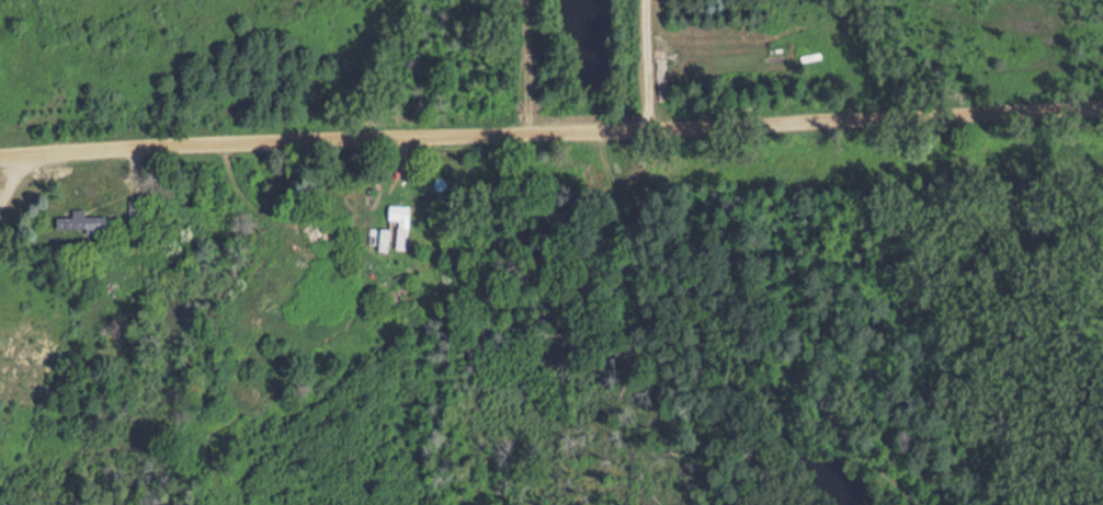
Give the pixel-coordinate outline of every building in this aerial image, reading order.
[(415,220),(415,206),(391,206),(391,220),(415,220)] [(116,231),(116,216),(94,216),(94,210),(78,210),(78,217),(64,217),(64,231),(116,231)] [(392,228),(383,228),(383,273),(392,273),(392,228)]
